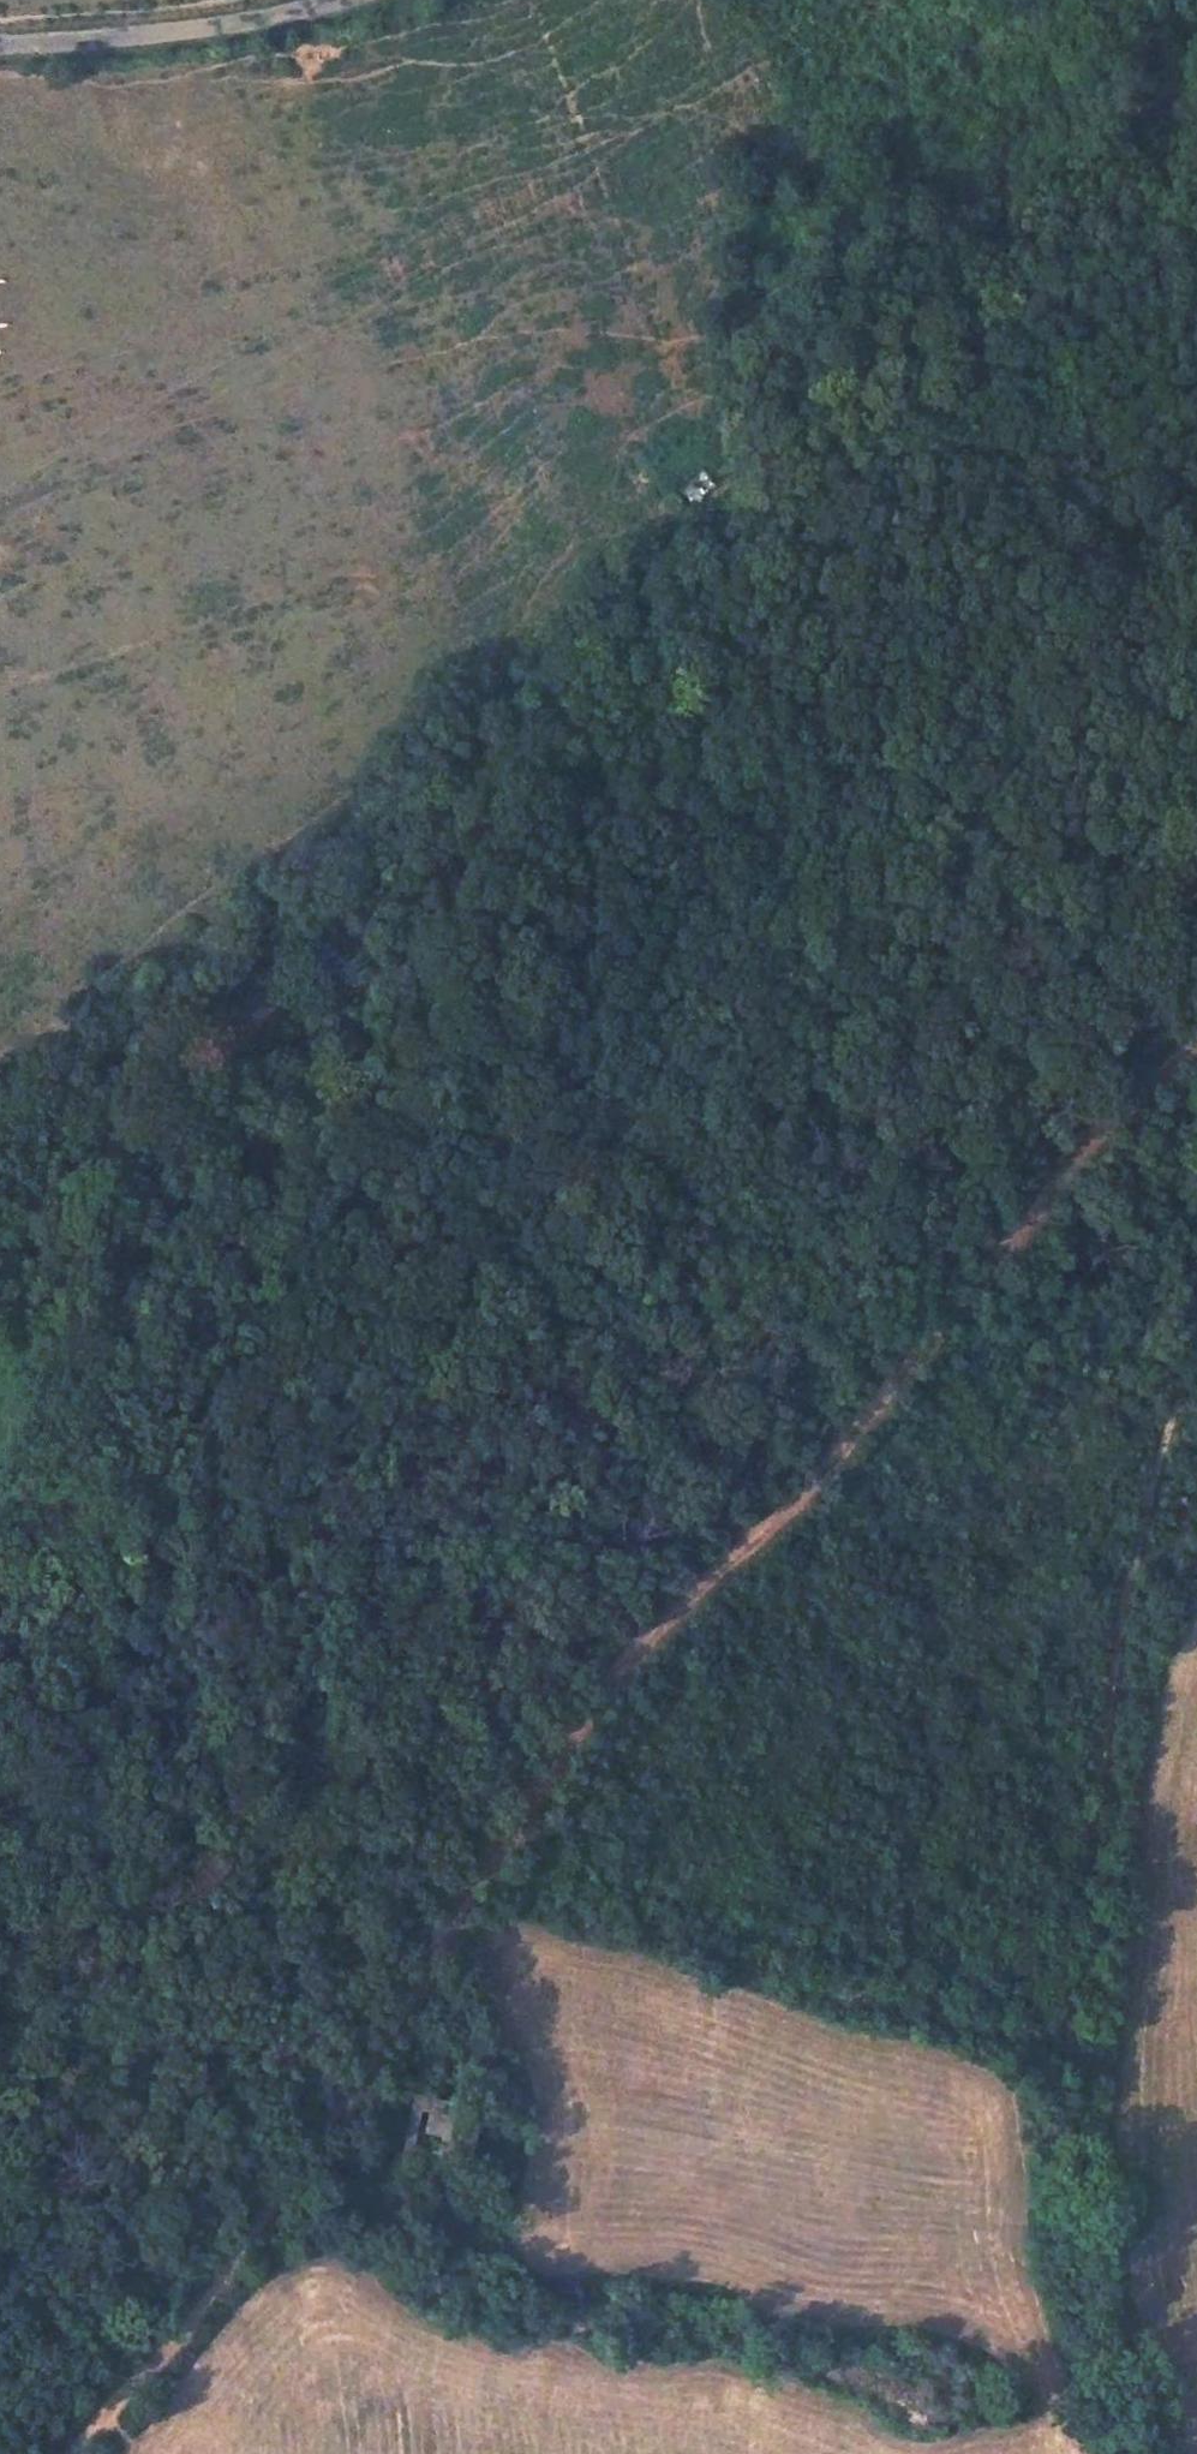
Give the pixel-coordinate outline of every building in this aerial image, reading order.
[(480,2107),(415,2097),(406,2158),(471,2167),(480,2107)]
